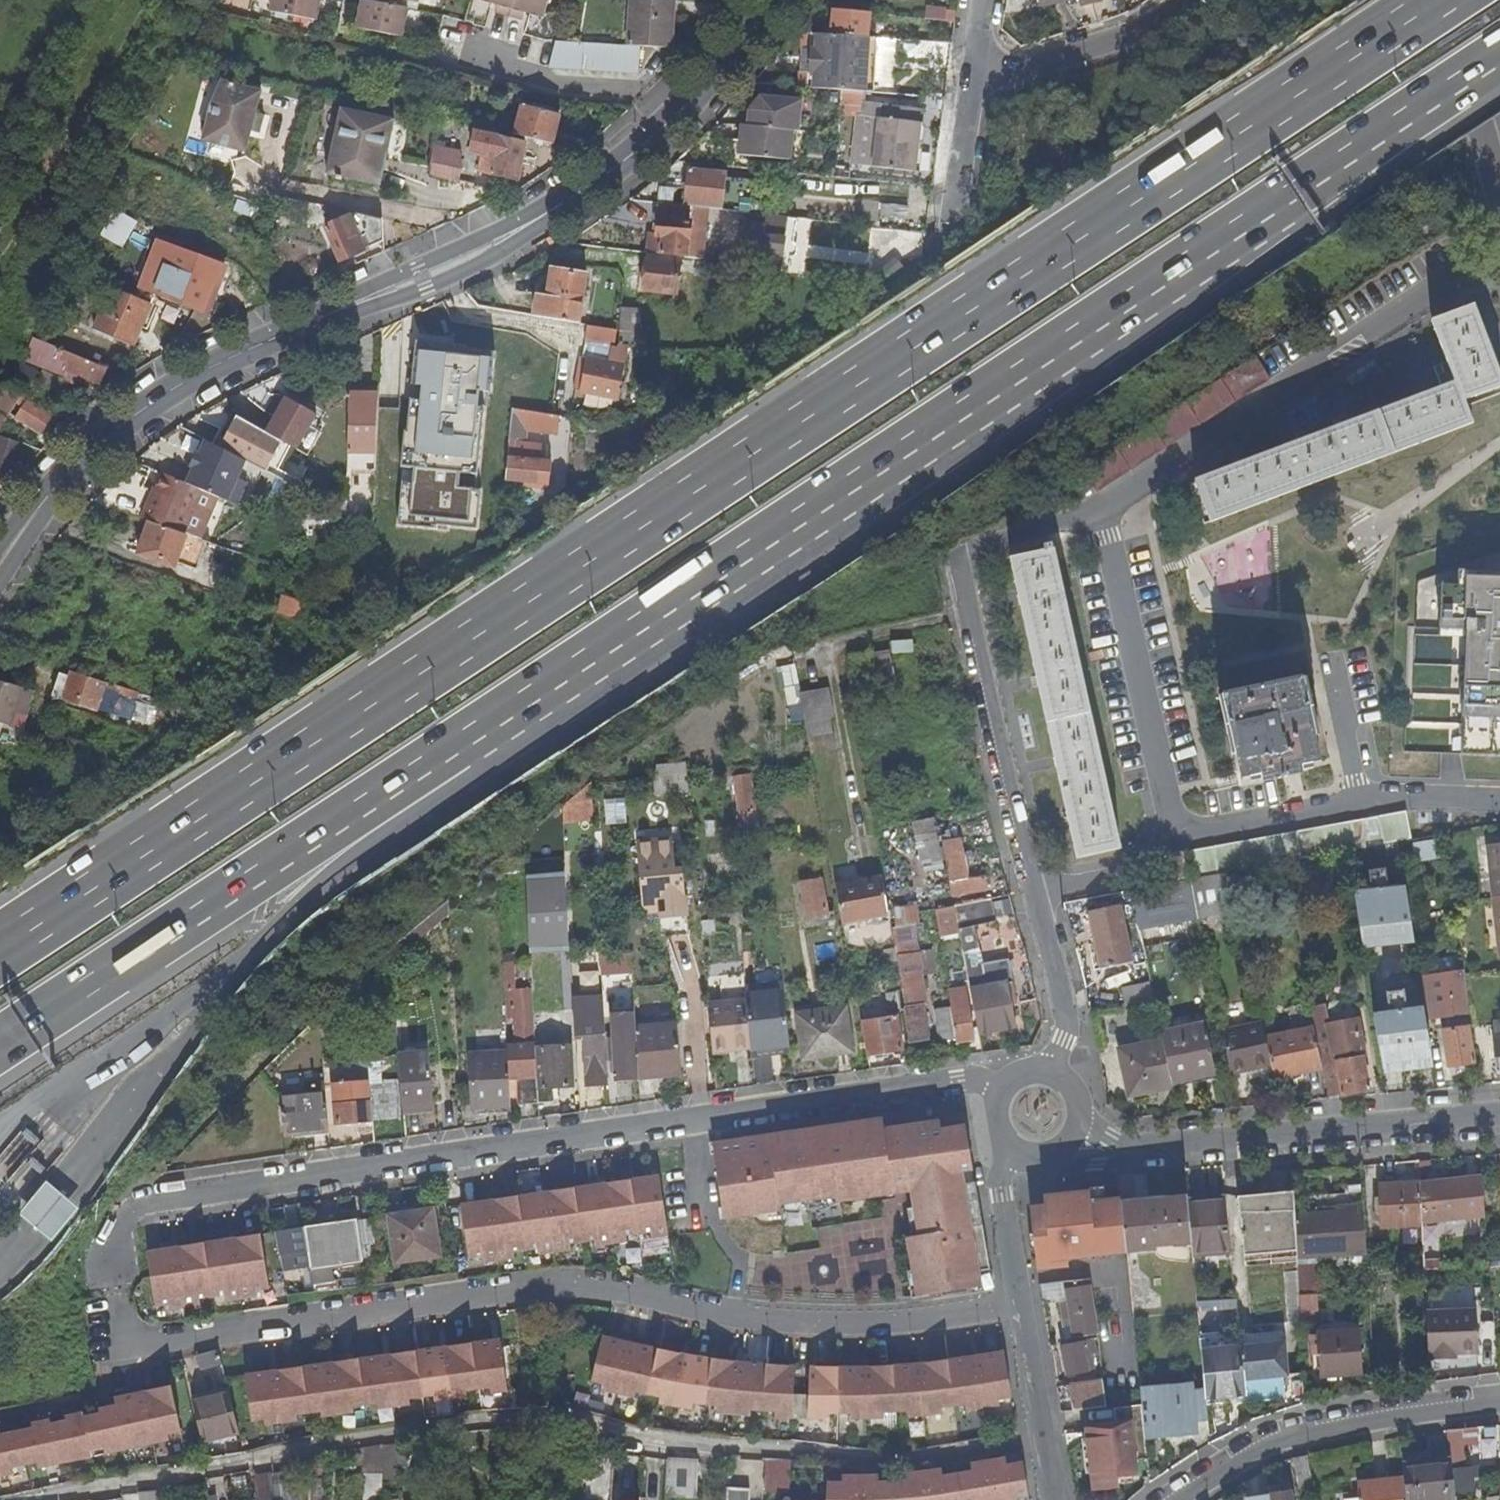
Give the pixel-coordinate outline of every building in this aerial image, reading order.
[(318,0),(270,0),(268,14),(314,23),(318,0)] [(494,7),(508,11),(521,15),(540,21),(546,0),(475,0),(475,1),(494,7)] [(668,47),(670,18),(665,18),(666,0),(627,0),(625,45),(637,46),(668,47)] [(399,40),(405,11),(358,2),(353,30),(399,40)] [(508,11),(494,7),(492,14),(506,19),(508,11)] [(834,10),(832,35),(869,37),(871,13),(834,10)] [(508,11),(506,19),(519,23),(521,15),(508,11)] [(807,50),(806,56),(869,59),(870,37),(869,37),(832,35),(813,34),(812,50),(807,50)] [(552,40),(545,68),(635,75),(637,46),(625,45),(552,40)] [(797,73),(805,73),(806,56),(798,56),(797,73)] [(810,74),(809,87),(840,90),(867,91),(869,59),(806,56),(805,73),(810,74)] [(243,152),(248,131),(253,112),(259,90),(219,81),(207,107),(205,114),(205,120),(200,141),(243,152)] [(749,108),(749,115),(796,119),(799,99),(762,95),(749,108)] [(879,102),(878,116),(873,166),(913,170),(921,107),(879,102)] [(522,105),(514,135),(552,144),(559,114),(522,105)] [(383,185),(396,120),(342,109),(337,134),(328,175),(339,177),(338,179),(343,180),(344,178),(383,185)] [(253,112),(248,131),(258,134),(262,114),(253,112)] [(873,166),(878,116),(860,114),(855,163),(873,166)] [(796,119),(749,115),(748,123),(741,122),(738,150),(787,155),(790,128),(796,128),(796,119)] [(516,181),(524,142),(476,131),(471,153),(476,154),(472,171),(516,181)] [(458,151),(434,147),(430,163),(433,164),(461,170),(458,151)] [(660,187),(658,203),(665,203),(692,206),(731,210),(734,184),(726,184),(726,177),(727,172),(690,168),(687,189),(660,187)] [(785,171),(763,169),(763,177),(784,179),(785,171)] [(744,212),(748,212),(752,180),(734,178),(734,184),(731,210),(744,212)] [(665,236),(662,255),(685,258),(692,206),(665,203),(663,219),(659,219),(657,235),(665,236)] [(382,218),(346,210),(348,215),(324,226),(340,259),(378,242),(382,218)] [(790,224),(791,217),(748,212),(744,212),(744,222),(737,265),(779,270),(784,238),(763,236),(764,222),(790,224)] [(649,235),(646,253),(662,255),(665,236),(657,235),(649,235)] [(176,253),(172,262),(219,273),(221,269),(176,253)] [(676,293),(680,260),(648,256),(643,288),(676,293)] [(172,262),(160,296),(201,312),(206,297),(211,283),(215,284),(219,273),(172,262)] [(539,297),(536,316),(580,323),(587,274),(552,269),(548,298),(539,297)] [(211,283),(206,297),(213,299),(218,285),(215,284),(211,283)] [(132,346),(150,303),(110,287),(93,330),(132,346)] [(1432,321),(1454,382),(1405,400),(1196,480),(1212,521),(1415,444),(1471,424),(1462,401),(1499,386),(1499,379),(1472,306),(1432,321)] [(616,343),(618,329),(596,326),(594,339),(616,343)] [(32,361),(63,374),(65,369),(68,363),(56,358),(59,348),(40,341),(32,361)] [(627,348),(618,345),(617,349),(610,348),(608,364),(586,360),(579,358),(574,390),(575,391),(582,392),(619,398),(627,348)] [(608,364),(610,348),(589,345),(586,360),(608,364)] [(68,363),(65,369),(99,384),(104,373),(113,377),(115,371),(59,348),(56,358),(68,363)] [(1256,355),(1082,468),(1097,490),(1271,378),(1256,355)] [(428,393),(429,394),(431,369),(406,367),(403,389),(428,393)] [(0,387),(0,426),(14,403),(21,407),(14,417),(39,433),(56,405),(45,401),(39,409),(27,400),(29,397),(21,392),(19,391),(16,394),(4,385),(2,384),(0,387)] [(403,396),(428,399),(429,399),(429,394),(428,393),(403,389),(403,396)] [(347,467),(375,468),(377,394),(348,392),(347,467)] [(274,408),(278,409),(285,396),(282,394),(274,408)] [(278,409),(265,432),(266,433),(283,442),(292,447),(299,451),(319,415),(285,396),(278,409)] [(498,431),(511,432),(513,410),(471,402),(463,469),(493,472),(498,431)] [(511,432),(510,443),(519,443),(522,411),(513,410),(511,432)] [(554,426),(555,418),(534,414),(533,423),(554,426)] [(236,416),(220,447),(248,462),(268,472),(283,442),(266,433),(265,432),(236,416)] [(1,484),(15,443),(0,437),(0,484),(1,484)] [(185,483),(201,490),(236,506),(248,484),(239,479),(248,463),(220,449),(220,447),(208,442),(201,456),(200,457),(204,458),(198,469),(194,467),(194,468),(185,483)] [(283,442),(268,472),(277,477),(292,447),(283,442)] [(519,443),(510,443),(507,480),(539,483),(542,445),(519,443)] [(191,466),(194,468),(194,467),(198,469),(204,458),(200,457),(201,456),(198,454),(191,466)] [(346,523),(373,524),(375,468),(347,467),(347,477),(346,499),(346,519),(346,523)] [(146,502),(140,517),(149,520),(184,533),(201,490),(185,483),(163,473),(149,503),(146,502)] [(311,518),(346,519),(346,499),(304,498),(305,528),(305,535),(310,535),(311,518)] [(140,517),(139,518),(149,522),(183,534),(184,533),(149,520),(140,517)] [(183,534),(149,522),(138,553),(174,566),(186,535),(183,534)] [(1052,543),(1044,545),(1046,550),(1011,558),(1076,857),(1119,847),(1052,543)] [(1499,754),(1499,552),(1417,579),(1415,625),(1408,625),(1403,751),(1499,754)] [(891,683),(886,652),(865,655),(871,686),(891,683)] [(886,652),(891,683),(901,680),(902,656),(886,652)] [(182,679),(192,682),(194,674),(184,671),(182,679)] [(144,726),(154,698),(75,673),(72,672),(67,685),(57,682),(52,697),(95,711),(96,710),(144,726)] [(1300,676),(1223,694),(1242,777),(1319,760),(1300,676)] [(30,708),(36,691),(0,680),(0,721),(11,725),(18,705),(30,708)] [(733,777),(738,812),(753,810),(748,775),(733,777)] [(563,806),(562,824),(575,824),(577,856),(594,852),(593,795),(593,791),(594,780),(563,806)] [(622,781),(622,793),(656,794),(655,784),(655,782),(622,781)] [(753,810),(738,812),(740,826),(755,824),(753,810)] [(1408,838),(1413,837),(1407,810),(1188,850),(1193,877),(1231,871),(1260,865),(1281,862),(1349,849),(1398,841),(1408,838)] [(926,888),(948,883),(937,832),(916,836),(922,867),(931,865),(933,875),(924,877),(926,888)] [(960,838),(942,842),(949,883),(967,879),(960,838)] [(657,917),(684,915),(680,868),(672,869),(670,842),(634,845),(638,906),(656,904),(657,917)] [(1499,897),(1499,842),(1485,844),(1490,897),(1493,897),(1499,897)] [(1183,852),(1166,854),(1170,879),(1187,876),(1183,852)] [(499,859),(475,878),(476,881),(500,888),(499,859)] [(1190,878),(1198,918),(1239,911),(1231,871),(1193,877),(1190,878)] [(807,916),(828,913),(822,879),(818,879),(816,872),(802,874),(803,882),(801,882),(807,916)] [(859,880),(865,918),(889,914),(883,875),(859,880)] [(949,883),(952,897),(986,889),(983,875),(967,879),(949,883)] [(564,878),(525,880),(528,945),(567,943),(564,878)] [(1190,878),(1181,879),(1189,919),(1198,918),(1190,878)] [(1181,879),(1130,888),(1139,928),(1189,919),(1181,879)] [(842,922),(865,918),(859,880),(834,884),(842,922)] [(1400,887),(1351,893),(1358,948),(1407,942),(1400,887)] [(994,921),(990,897),(954,905),(957,921),(959,931),(978,1032),(1015,1025),(1007,984),(1012,983),(1008,959),(983,965),(980,949),(977,949),(972,925),(994,921)] [(419,942),(449,917),(448,901),(418,926),(419,942)] [(1119,903),(1088,909),(1100,968),(1130,961),(1119,903)] [(686,935),(684,915),(657,917),(656,904),(638,906),(641,939),(686,935)] [(957,921),(954,905),(935,910),(937,925),(957,921)] [(939,936),(959,931),(957,921),(937,925),(939,936)] [(892,935),(893,938),(900,974),(908,1040),(928,1036),(923,1003),(926,1003),(919,969),(921,969),(918,952),(916,952),(913,932),(892,935)] [(632,967),(631,955),(612,956),(613,968),(632,967)] [(506,989),(516,988),(518,988),(517,961),(504,962),(506,989)] [(1429,973),(1435,1017),(1445,1016),(1469,1013),(1464,969),(1429,973)] [(1120,987),(1125,1006),(1153,1000),(1150,980),(1120,987)] [(750,1046),(751,1057),(789,1053),(780,981),(743,986),(745,1001),(750,1046)] [(509,1048),(510,1078),(524,1077),(526,1104),(537,1103),(535,1048),(531,988),(518,988),(516,988),(519,1047),(509,1048)] [(572,1000),(575,1035),(582,1034),(584,1074),(585,1074),(586,1085),(608,1084),(603,998),(572,1000)] [(1419,999),(1370,1006),(1378,1065),(1427,1059),(1419,999)] [(708,1005),(713,1051),(750,1046),(745,1001),(708,1005)] [(1321,1067),(1327,1096),(1368,1089),(1354,1018),(1326,1024),(1321,1005),(1309,1007),(1313,1028),(1321,1067)] [(956,1038),(957,1042),(975,1039),(969,1006),(951,1009),(956,1038)] [(956,1038),(951,1009),(951,1007),(935,1010),(940,1040),(956,1038)] [(852,1052),(845,1008),(795,1015),(802,1059),(852,1052)] [(1444,1023),(1444,1029),(1469,1026),(1471,1026),(1469,1013),(1445,1016),(1446,1023),(1444,1023)] [(859,1015),(866,1054),(901,1048),(895,1014),(865,1019),(864,1014),(859,1015)] [(635,1037),(637,1037),(636,1028),(636,1015),(613,1017),(615,1038),(610,1039),(611,1061),(616,1060),(617,1079),(637,1078),(635,1037)] [(1170,1082),(1215,1072),(1204,1023),(1160,1032),(1161,1039),(1170,1082)] [(1222,1032),(1231,1074),(1271,1065),(1265,1037),(1262,1023),(1222,1032)] [(637,1037),(639,1078),(682,1074),(678,1024),(636,1028),(637,1037)] [(1444,1029),(1442,1029),(1447,1064),(1473,1061),(1469,1026),(1444,1029)] [(1271,1065),(1273,1076),(1321,1067),(1313,1028),(1265,1037),(1271,1065)] [(1128,1096),(1171,1087),(1170,1082),(1161,1039),(1118,1048),(1128,1096)] [(535,1048),(537,1103),(553,1102),(553,1087),(573,1086),(571,1046),(535,1048)] [(483,1054),(486,1106),(510,1105),(507,1053),(483,1054)] [(403,1113),(434,1111),(429,1054),(398,1056),(400,1081),(403,1113)] [(472,1107),(486,1106),(483,1054),(469,1055),(472,1107)] [(335,1124),(372,1122),(372,1121),(369,1083),(367,1071),(347,1072),(350,1102),(334,1103),(335,1124)] [(372,1121),(403,1118),(403,1113),(400,1081),(369,1083),(372,1121)] [(280,1098),(283,1133),(328,1128),(324,1083),(305,1085),(305,1095),(280,1098)] [(472,1107),(473,1115),(510,1112),(510,1105),(486,1106),(472,1107)] [(877,1117),(875,1105),(846,1110),(847,1121),(877,1117)] [(937,1109),(914,1113),(915,1120),(939,1117),(937,1109)] [(786,1198),(877,1185),(877,1179),(894,1176),(884,1117),(877,1117),(847,1121),(846,1110),(824,1113),(825,1124),(763,1133),(760,1122),(739,1125),(742,1144),(714,1148),(722,1206),(786,1198)] [(825,1124),(824,1113),(760,1122),(763,1133),(825,1124)] [(980,1273),(990,1271),(981,1214),(970,1215),(953,1115),(939,1117),(915,1120),(914,1113),(898,1115),(908,1181),(916,1225),(903,1227),(913,1286),(980,1276),(980,1273)] [(970,1215),(981,1214),(969,1147),(964,1114),(953,1115),(970,1215)] [(895,1183),(908,1181),(898,1115),(884,1117),(894,1176),(895,1183)] [(711,1129),(714,1148),(742,1144),(739,1125),(711,1129)] [(648,1173),(660,1171),(659,1163),(647,1165),(648,1173)] [(668,1224),(660,1171),(648,1173),(647,1165),(613,1170),(614,1179),(621,1231),(627,1230),(626,1224),(650,1221),(651,1226),(668,1224)] [(614,1179),(613,1170),(589,1173),(590,1182),(614,1179)] [(595,1234),(621,1231),(614,1179),(590,1182),(589,1173),(557,1178),(558,1187),(536,1190),(535,1181),(520,1183),(529,1238),(537,1237),(539,1243),(571,1238),(570,1232),(594,1229),(595,1234)] [(877,1185),(895,1183),(894,1176),(877,1179),(877,1185)] [(1480,1176),(1419,1183),(1421,1221),(1484,1215),(1480,1176)] [(53,1177),(28,1212),(62,1238),(86,1203),(53,1177)] [(558,1187),(557,1178),(535,1181),(536,1190),(558,1187)] [(1297,1255),(1366,1252),(1362,1204),(1361,1181),(1344,1183),(1345,1197),(1346,1213),(1313,1214),(1295,1214),(1297,1255)] [(1419,1183),(1419,1181),(1379,1184),(1382,1226),(1421,1223),(1421,1221),(1419,1183)] [(514,1240),(529,1238),(520,1183),(501,1186),(503,1194),(484,1197),(492,1249),(514,1246),(514,1240)] [(483,1189),(484,1197),(503,1194),(501,1186),(483,1189)] [(482,1251),(492,1249),(484,1197),(479,1197),(478,1190),(461,1192),(468,1247),(481,1245),(482,1251)] [(1125,1253),(1121,1204),(1120,1198),(1106,1200),(1105,1190),(1079,1192),(1045,1194),(1047,1218),(1031,1219),(1033,1237),(1035,1257),(1065,1254),(1065,1256),(1079,1255),(1079,1257),(1125,1253)] [(1298,1270),(1297,1255),(1295,1214),(1294,1191),(1238,1195),(1251,1325),(1289,1321),(1284,1271),(1298,1270)] [(1187,1197),(1121,1204),(1125,1253),(1192,1247),(1188,1203),(1187,1197)] [(1312,1199),(1313,1214),(1346,1213),(1345,1197),(1312,1199)] [(1193,1258),(1231,1254),(1225,1199),(1188,1203),(1192,1247),(1193,1258)] [(432,1210),(418,1211),(425,1259),(439,1257),(432,1210)] [(425,1259),(418,1211),(388,1215),(395,1263),(425,1259)] [(260,1219),(243,1221),(244,1229),(241,1230),(250,1282),(256,1281),(255,1275),(268,1274),(260,1219)] [(356,1220),(336,1222),(344,1262),(361,1260),(356,1220)] [(241,1230),(240,1222),(220,1224),(222,1233),(241,1230)] [(336,1222),(303,1227),(310,1266),(314,1284),(334,1281),(331,1263),(344,1262),(336,1222)] [(250,1282),(241,1230),(222,1233),(220,1224),(199,1228),(208,1282),(223,1281),(224,1286),(250,1282)] [(303,1227),(275,1231),(282,1270),(300,1267),(310,1266),(303,1227)] [(199,1283),(208,1282),(199,1228),(186,1230),(187,1238),(165,1241),(164,1233),(160,1234),(171,1294),(200,1290),(199,1283)] [(187,1238),(186,1230),(164,1233),(165,1241),(187,1238)] [(168,1294),(171,1294),(160,1234),(147,1235),(154,1289),(167,1288),(168,1294)] [(1065,1254),(1035,1257),(1036,1269),(1066,1265),(1065,1256),(1065,1254)] [(300,1267),(303,1290),(315,1289),(314,1284),(310,1266),(300,1267)] [(1478,1285),(1490,1284),(1489,1270),(1477,1271),(1478,1285)] [(1097,1333),(1090,1279),(1064,1282),(1067,1300),(1060,1301),(1062,1319),(1070,1318),(1073,1337),(1097,1333)] [(1064,1282),(1038,1285),(1041,1298),(1058,1296),(1060,1301),(1067,1300),(1064,1282)] [(1299,1296),(1300,1327),(1316,1326),(1315,1295),(1299,1296)] [(1426,1311),(1429,1360),(1448,1359),(1448,1353),(1455,1353),(1478,1352),(1476,1309),(1426,1311)] [(1070,1318),(1062,1319),(1065,1338),(1073,1337),(1070,1318)] [(590,1370),(603,1373),(618,1376),(617,1382),(634,1386),(633,1340),(618,1336),(619,1328),(602,1325),(590,1370)] [(499,1327),(488,1329),(489,1337),(500,1335),(499,1327)] [(633,1332),(619,1328),(618,1336),(633,1340),(633,1332)] [(488,1329),(465,1332),(473,1378),(489,1376),(490,1382),(507,1380),(500,1335),(489,1337),(488,1329)] [(1359,1329),(1317,1331),(1319,1374),(1362,1371),(1359,1329)] [(397,1341),(398,1349),(404,1387),(409,1387),(434,1383),(434,1389),(450,1387),(450,1381),(465,1379),(473,1378),(465,1332),(453,1333),(455,1341),(432,1344),(432,1337),(397,1341)] [(453,1333),(432,1337),(432,1344),(455,1341),(453,1333)] [(633,1340),(634,1386),(635,1381),(659,1387),(675,1390),(674,1395),(691,1398),(692,1392),(716,1396),(732,1398),(731,1404),(749,1405),(749,1399),(763,1400),(774,1401),(774,1407),(791,1408),(793,1362),(782,1362),(782,1355),(748,1353),(748,1360),(727,1357),(728,1350),(694,1345),(693,1353),(672,1349),(674,1341),(640,1333),(639,1342),(633,1340)] [(1094,1339),(1061,1346),(1066,1375),(1094,1368),(1091,1352),(1096,1351),(1094,1339)] [(397,1341),(375,1344),(376,1352),(398,1349),(397,1341)] [(694,1345),(674,1341),(672,1349),(693,1353),(694,1345)] [(996,1389),(1010,1387),(1002,1341),(983,1345),(985,1352),(962,1355),(961,1348),(929,1352),(929,1360),(909,1361),(908,1354),(873,1356),(874,1364),(853,1365),(853,1357),(819,1357),(818,1365),(807,1364),(806,1409),(823,1409),(823,1403),(848,1404),(848,1409),(865,1409),(865,1403),(892,1402),(905,1402),(906,1407),(924,1406),(923,1399),(939,1398),(963,1395),(964,1401),(981,1398),(980,1392),(996,1389)] [(1241,1346),(1245,1381),(1288,1375),(1284,1342),(1241,1346)] [(342,1357),(331,1358),(340,1396),(353,1395),(377,1391),(378,1397),(394,1395),(393,1389),(404,1387),(398,1349),(376,1352),(375,1344),(341,1349),(342,1357)] [(985,1352),(983,1345),(961,1348),(962,1355),(985,1352)] [(1207,1400),(1246,1396),(1245,1381),(1241,1346),(1202,1350),(1206,1391),(1207,1400)] [(221,1362),(218,1352),(218,1349),(197,1357),(200,1367),(221,1362)] [(330,1351),(331,1358),(342,1357),(341,1349),(330,1351)] [(748,1360),(748,1353),(728,1350),(727,1357),(748,1360)] [(330,1351),(319,1352),(320,1360),(331,1358),(330,1351)] [(319,1352),(300,1355),(310,1401),(321,1399),(322,1405),(338,1403),(337,1397),(340,1396),(331,1358),(320,1360),(319,1352)] [(929,1360),(929,1352),(908,1354),(909,1361),(929,1360)] [(264,1367),(263,1360),(245,1362),(252,1408),(264,1407),(265,1413),(282,1411),(281,1405),(297,1402),(310,1401),(300,1355),(285,1357),(286,1365),(264,1367)] [(874,1364),(873,1356),(853,1357),(853,1365),(874,1364)] [(285,1357),(263,1360),(264,1367),(286,1365),(285,1357)] [(818,1365),(819,1357),(808,1357),(807,1364),(818,1365)] [(105,1397),(98,1398),(108,1437),(139,1431),(137,1424),(166,1418),(179,1416),(169,1370),(152,1374),(154,1382),(114,1390),(103,1392),(105,1397)] [(618,1376),(603,1373),(601,1379),(617,1382),(618,1376)] [(450,1381),(450,1387),(466,1385),(465,1379),(450,1381)] [(1064,1412),(1106,1408),(1103,1381),(1061,1387),(1064,1412)] [(1209,1420),(1207,1400),(1206,1391),(1192,1392),(1191,1384),(1140,1390),(1142,1405),(1145,1440),(1164,1438),(1163,1430),(1196,1428),(1196,1420),(1209,1420)] [(675,1390),(659,1387),(657,1393),(674,1395),(675,1390)] [(997,1396),(996,1389),(980,1392),(981,1398),(997,1396)] [(238,1433),(228,1390),(193,1398),(203,1441),(238,1433)] [(98,1398),(83,1401),(82,1397),(70,1399),(71,1404),(64,1406),(49,1409),(48,1404),(37,1407),(38,1411),(31,1413),(0,1419),(0,1461),(11,1458),(10,1452),(36,1447),(36,1453),(58,1448),(57,1442),(69,1439),(70,1446),(91,1441),(90,1435),(102,1432),(103,1439),(108,1437),(98,1398)] [(281,1405),(282,1411),(297,1409),(297,1402),(281,1405)] [(865,1403),(865,1409),(866,1409),(866,1424),(893,1423),(892,1402),(865,1403)] [(1124,1408),(1113,1409),(1114,1424),(1108,1425),(1108,1432),(1086,1434),(1092,1491),(1118,1488),(1117,1479),(1135,1477),(1128,1420),(1125,1420),(1124,1408)] [(137,1424),(139,1431),(167,1425),(166,1418),(137,1424)] [(1108,1432),(1108,1425),(1086,1428),(1086,1434),(1108,1432)] [(1498,1434),(1498,1426),(1478,1427),(1480,1459),(1499,1458),(1499,1453),(1498,1434)] [(1446,1431),(1446,1432),(1450,1465),(1452,1471),(1466,1468),(1460,1430),(1446,1431)] [(91,1441),(103,1439),(102,1432),(90,1435),(91,1441)] [(11,1458),(36,1453),(36,1447),(10,1452),(11,1458)] [(1309,1454),(1293,1456),(1299,1488),(1313,1485),(1309,1454)] [(697,1493),(698,1457),(666,1456),(664,1491),(697,1493)] [(613,1460),(581,1458),(579,1499),(611,1499),(613,1460)] [(1027,1495),(1022,1462),(1006,1465),(1004,1458),(969,1463),(970,1471),(941,1476),(941,1469),(905,1474),(905,1480),(878,1483),(878,1476),(865,1476),(865,1499),(1005,1499),(1014,1497),(1027,1495)] [(1403,1481),(1405,1499),(1455,1499),(1455,1497),(1452,1471),(1450,1465),(1425,1469),(1425,1466),(1402,1468),(1403,1481)] [(1471,1468),(1466,1468),(1452,1471),(1455,1497),(1475,1493),(1471,1468)] [(764,1490),(766,1490),(790,1490),(790,1472),(765,1472),(764,1490)] [(275,1499),(298,1499),(295,1475),(273,1478),(275,1499)] [(383,1476),(362,1476),(361,1499),(383,1499),(383,1476)] [(837,1499),(865,1499),(865,1476),(841,1477),(841,1484),(837,1484),(837,1499)] [(1374,1484),(1376,1499),(1405,1499),(1403,1481),(1374,1484)] [(837,1484),(827,1484),(826,1499),(837,1499),(837,1484)] [(1374,1484),(1357,1486),(1359,1499),(1376,1499),(1374,1484)] [(1267,1488),(1269,1497),(1291,1493),(1289,1485),(1267,1488)] [(726,1499),(750,1499),(750,1488),(726,1488),(726,1499)] [(166,1491),(140,1493),(141,1499),(167,1499),(166,1491)]
